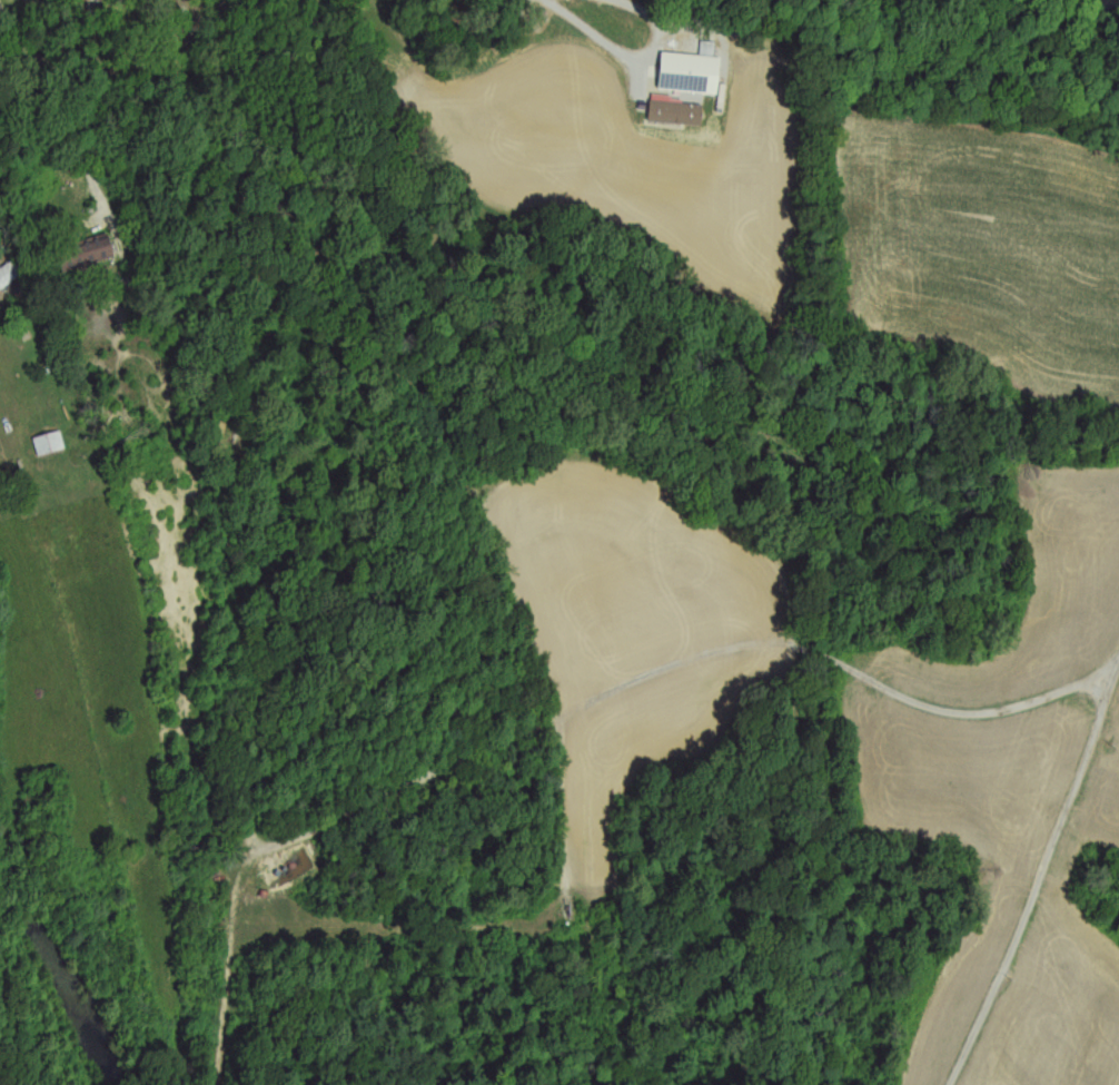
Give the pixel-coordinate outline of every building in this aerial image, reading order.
[(725,58),(665,53),(661,90),(721,96),(725,58)] [(117,257),(110,233),(58,250),(66,274),(117,257)] [(27,275),(17,260),(3,269),(0,265),(0,294),(27,275)] [(69,449),(64,431),(36,439),(41,457),(69,449)]
